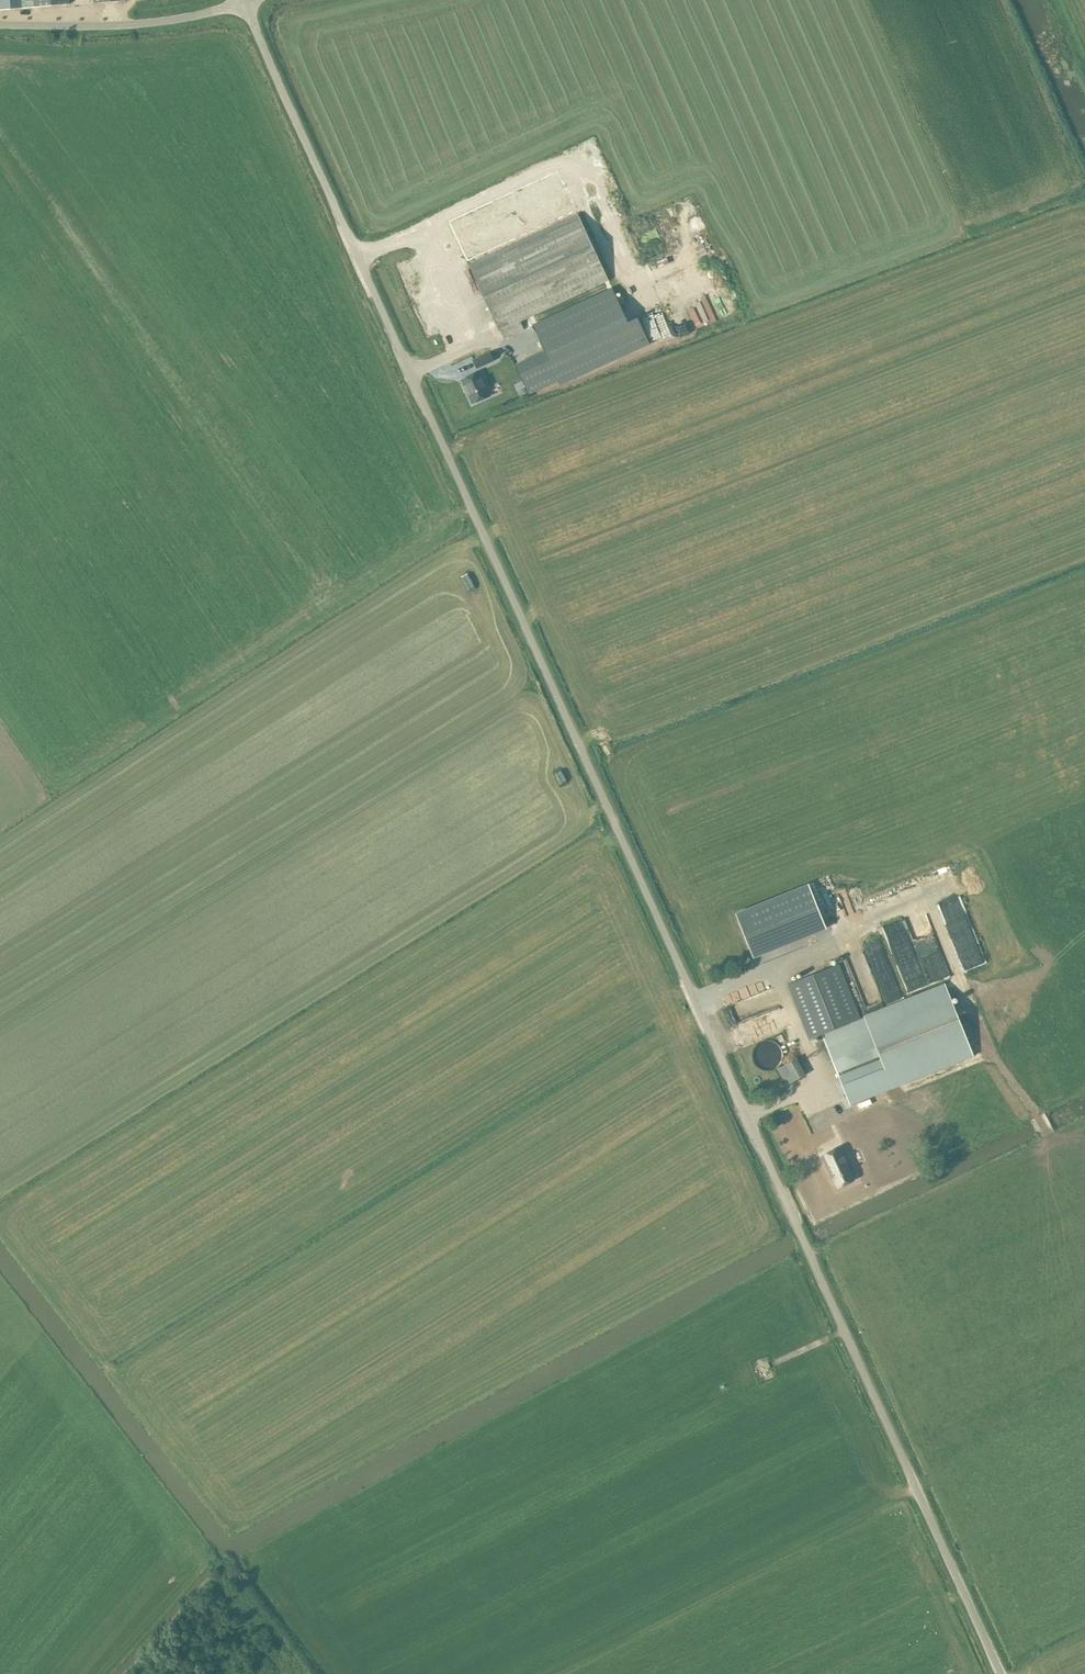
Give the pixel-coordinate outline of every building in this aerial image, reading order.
[(34,7),(35,8),(69,5),(68,0),(0,0),(0,10),(34,7)] [(467,262),(576,211),(558,172),(448,222),(467,262)] [(608,280),(577,214),(468,265),(498,331),(500,330),(503,338),(523,329),(519,321),(608,280)] [(628,323),(612,288),(533,325),(545,351),(515,365),(529,394),(559,381),(561,385),(650,343),(638,318),(628,323)] [(494,361),(490,352),(472,360),(476,369),(494,361)] [(489,396),(478,372),(461,380),(472,404),(489,396)] [(808,885),(737,914),(754,955),(825,926),(808,885)] [(903,921),(883,928),(900,973),(919,966),(903,921)] [(867,987),(874,983),(861,954),(846,961),(858,986),(865,983),(867,987)] [(839,963),(788,984),(810,1039),(822,1034),(838,1074),(851,1104),(974,1055),(957,1013),(963,1010),(960,1001),(953,1004),(945,983),(863,1015),(864,1018),(861,1019),(839,963)] [(722,1008),(730,1027),(784,1005),(776,987),(753,996),(749,987),(727,996),(731,1005),(722,1008)] [(753,1052),(753,1055),(754,1058),(755,1060),(756,1063),(758,1065),(760,1066),(763,1067),(765,1068),(768,1068),(771,1068),(774,1067),(776,1066),(778,1065),(780,1063),(781,1060),(782,1058),(783,1055),(783,1052),(782,1049),(781,1047),(780,1045),(778,1042),(776,1041),(774,1040),(771,1039),(768,1039),(765,1039),(763,1040),(760,1041),(758,1042),(756,1044),(755,1047),(754,1049),(753,1052)] [(837,1144),(820,1152),(828,1168),(829,1167),(836,1183),(851,1176),(846,1166),(847,1166),(844,1159),(843,1159),(840,1154),(841,1153),(837,1144)]
